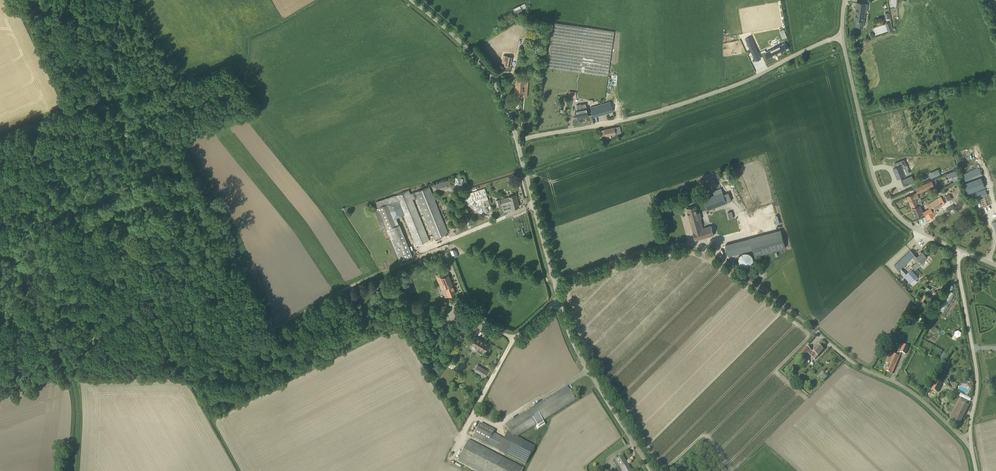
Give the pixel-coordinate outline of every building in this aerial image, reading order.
[(868,4),(857,2),(854,20),(857,20),(857,26),(863,27),(865,8),(867,9),(868,4)] [(512,8),(515,15),(527,9),(524,3),(512,8)] [(614,31),(555,23),(545,92),(604,101),(614,31)] [(767,43),(774,42),(773,34),(763,35),(764,40),(766,40),(767,43)] [(751,37),(745,39),(753,56),(759,53),(751,37)] [(768,59),(786,50),(783,44),(765,52),(768,59)] [(503,55),(501,65),(510,67),(512,57),(503,55)] [(515,96),(522,96),(524,80),(516,80),(515,96)] [(613,112),(611,105),(610,101),(590,107),(591,111),(593,117),(613,112)] [(577,118),(588,116),(586,103),(576,105),(577,110),(576,111),(577,118)] [(619,126),(600,131),(598,131),(599,138),(621,133),(620,131),(619,126)] [(898,178),(904,175),(902,169),(902,168),(907,166),(905,163),(893,168),(898,178)] [(964,182),(983,175),(980,168),(961,175),(964,182)] [(964,184),(968,193),(985,187),(981,177),(964,184)] [(435,193),(448,188),(451,185),(449,179),(431,186),(435,193)] [(933,181),(916,188),(919,193),(935,186),(933,181)] [(448,233),(429,186),(416,192),(410,194),(409,191),(396,196),(376,202),(378,208),(374,210),(386,237),(390,236),(399,260),(401,260),(402,262),(413,257),(407,242),(400,225),(399,225),(396,218),(404,215),(416,246),(429,240),(413,199),(418,197),(434,238),(448,233)] [(986,189),(971,194),(974,200),(988,195),(986,189)] [(708,210),(727,202),(723,192),(720,193),(714,195),(704,199),(708,210)] [(915,193),(914,193),(907,196),(911,204),(922,200),(920,197),(919,197),(917,193),(915,193)] [(519,207),(516,195),(501,199),(502,205),(506,204),(506,202),(509,201),(511,209),(519,207)] [(937,212),(934,208),(941,204),(938,198),(928,204),(930,208),(924,212),(929,219),(935,215),(934,214),(937,212)] [(922,200),(911,204),(911,205),(915,216),(923,213),(919,204),(918,204),(918,202),(922,201),(922,200)] [(687,208),(696,240),(714,235),(711,225),(703,227),(702,223),(700,215),(699,215),(696,206),(687,208)] [(735,216),(710,222),(715,240),(739,234),(735,216)] [(726,245),(729,256),(753,249),(755,256),(786,247),(782,229),(726,245)] [(454,257),(454,258),(459,256),(457,251),(455,249),(450,251),(452,256),(453,256),(454,256),(454,257)] [(895,265),(899,270),(915,255),(911,250),(895,265)] [(740,263),(740,264),(741,265),(742,266),(743,266),(744,267),(745,267),(746,267),(747,267),(748,267),(749,266),(750,266),(751,266),(751,265),(752,264),(752,263),(753,263),(753,262),(753,261),(754,260),(753,259),(753,258),(753,257),(753,256),(752,256),(752,255),(751,254),(750,254),(750,253),(749,253),(748,253),(747,252),(746,252),(745,252),(744,253),(743,253),(742,253),(742,254),(741,254),(740,255),(740,256),(739,257),(739,258),(739,259),(739,260),(739,261),(739,262),(740,263)] [(920,265),(922,263),(926,260),(924,259),(927,256),(923,252),(917,257),(919,259),(916,262),(920,265)] [(908,272),(906,274),(904,276),(910,283),(912,282),(916,278),(918,276),(911,269),(910,270),(909,268),(907,270),(908,272)] [(456,293),(448,275),(447,271),(436,276),(441,288),(442,288),(445,287),(446,291),(448,296),(456,293)] [(950,291),(940,310),(943,312),(954,293),(950,291)] [(484,352),(489,344),(475,336),(471,344),(480,349),(484,352)] [(818,356),(823,350),(818,345),(813,351),(813,352),(812,351),(809,354),(813,357),(815,359),(818,356)] [(903,345),(900,351),(905,354),(906,352),(907,352),(909,347),(903,345)] [(805,356),(811,350),(807,347),(801,353),(805,356)] [(892,374),(899,357),(891,353),(887,361),(890,363),(885,371),(892,374)] [(807,366),(811,362),(805,357),(801,361),(807,366)] [(485,377),(488,372),(477,366),(475,370),(485,377)] [(937,392),(942,383),(937,380),(933,390),(937,392)] [(514,439),(576,400),(567,386),(505,425),(514,439)] [(959,425),(970,403),(961,398),(953,413),(952,415),(950,419),(953,421),(959,425)] [(473,437),(491,446),(497,435),(493,433),(494,431),(485,426),(480,423),(473,437)] [(504,439),(498,450),(506,454),(511,456),(527,464),(536,447),(519,439),(516,445),(504,439)] [(523,469),(504,459),(469,440),(462,452),(457,461),(476,470),(522,470),(523,469)] [(623,456),(613,462),(619,470),(632,470),(623,456)]
